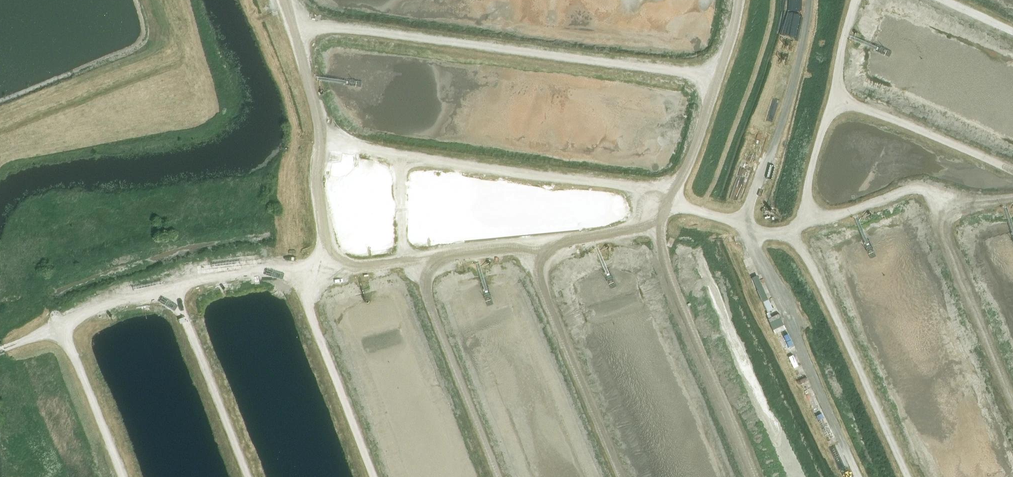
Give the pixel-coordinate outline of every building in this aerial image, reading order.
[(769,310),(773,308),(760,278),(755,280),(769,310)] [(769,317),(776,333),(786,328),(780,313),(769,317)]
